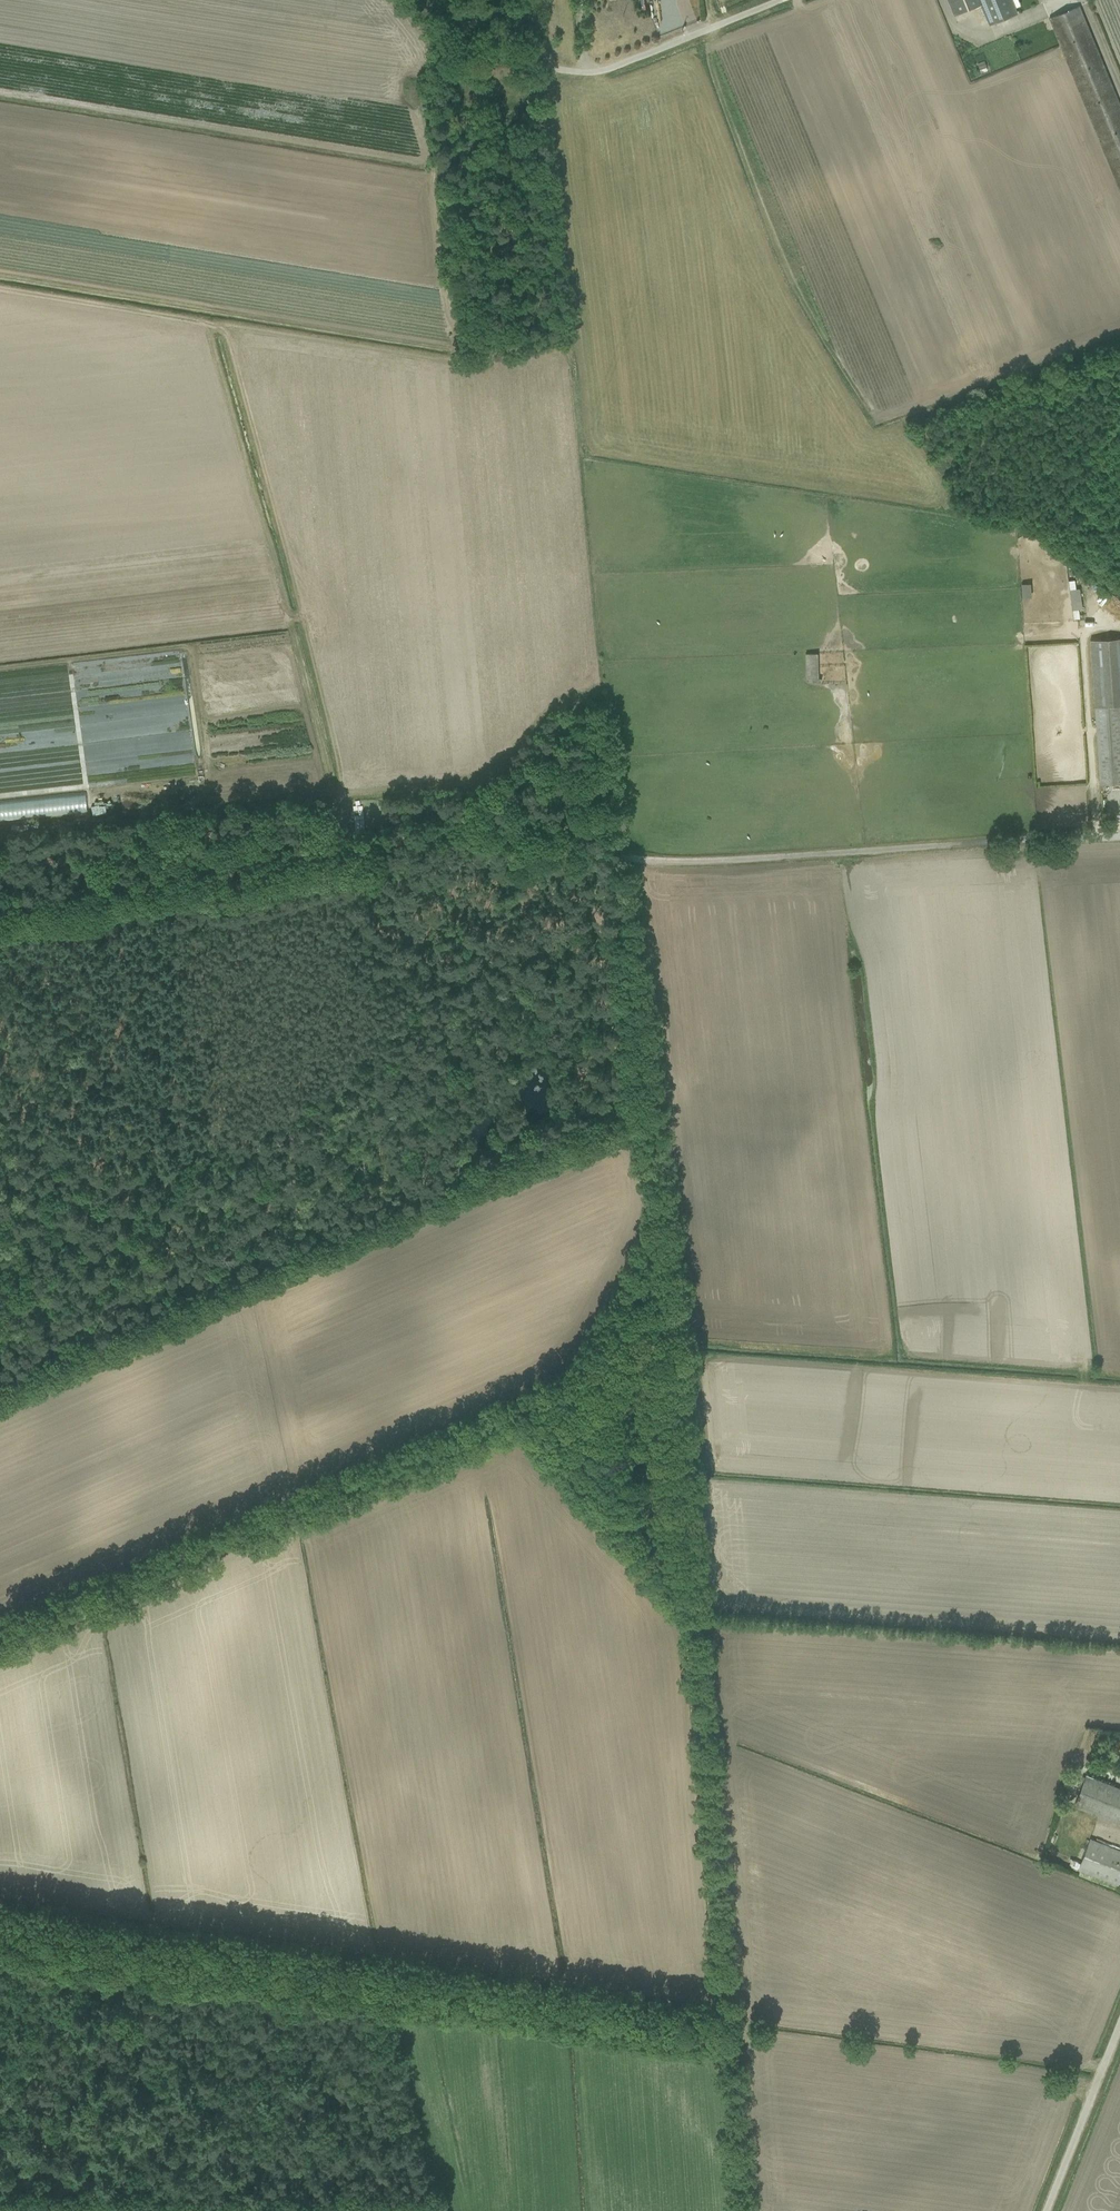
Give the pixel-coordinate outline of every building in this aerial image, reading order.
[(957,16),(979,8),(986,26),(1019,13),(1013,0),(950,0),(957,16)] [(1079,0),(1047,0),(1047,14),(1079,14),(1079,0)] [(1119,145),(1119,96),(1084,7),(1052,19),(1068,59),(1071,58),(1108,149),(1119,145)] [(1067,552),(1061,558),(1067,565),(1073,559),(1067,552)] [(1075,590),(1075,611),(1086,610),(1085,589),(1075,590)] [(1103,782),(1119,781),(1119,637),(1093,638),(1103,782)] [(822,655),(810,655),(811,683),(823,683),(822,655)] [(1091,1777),(1079,1808),(1119,1823),(1119,1788),(1091,1777)] [(1106,1822),(1103,1843),(1119,1846),(1119,1824),(1106,1822)] [(1083,1874),(1119,1884),(1119,1849),(1092,1842),(1083,1874)]
